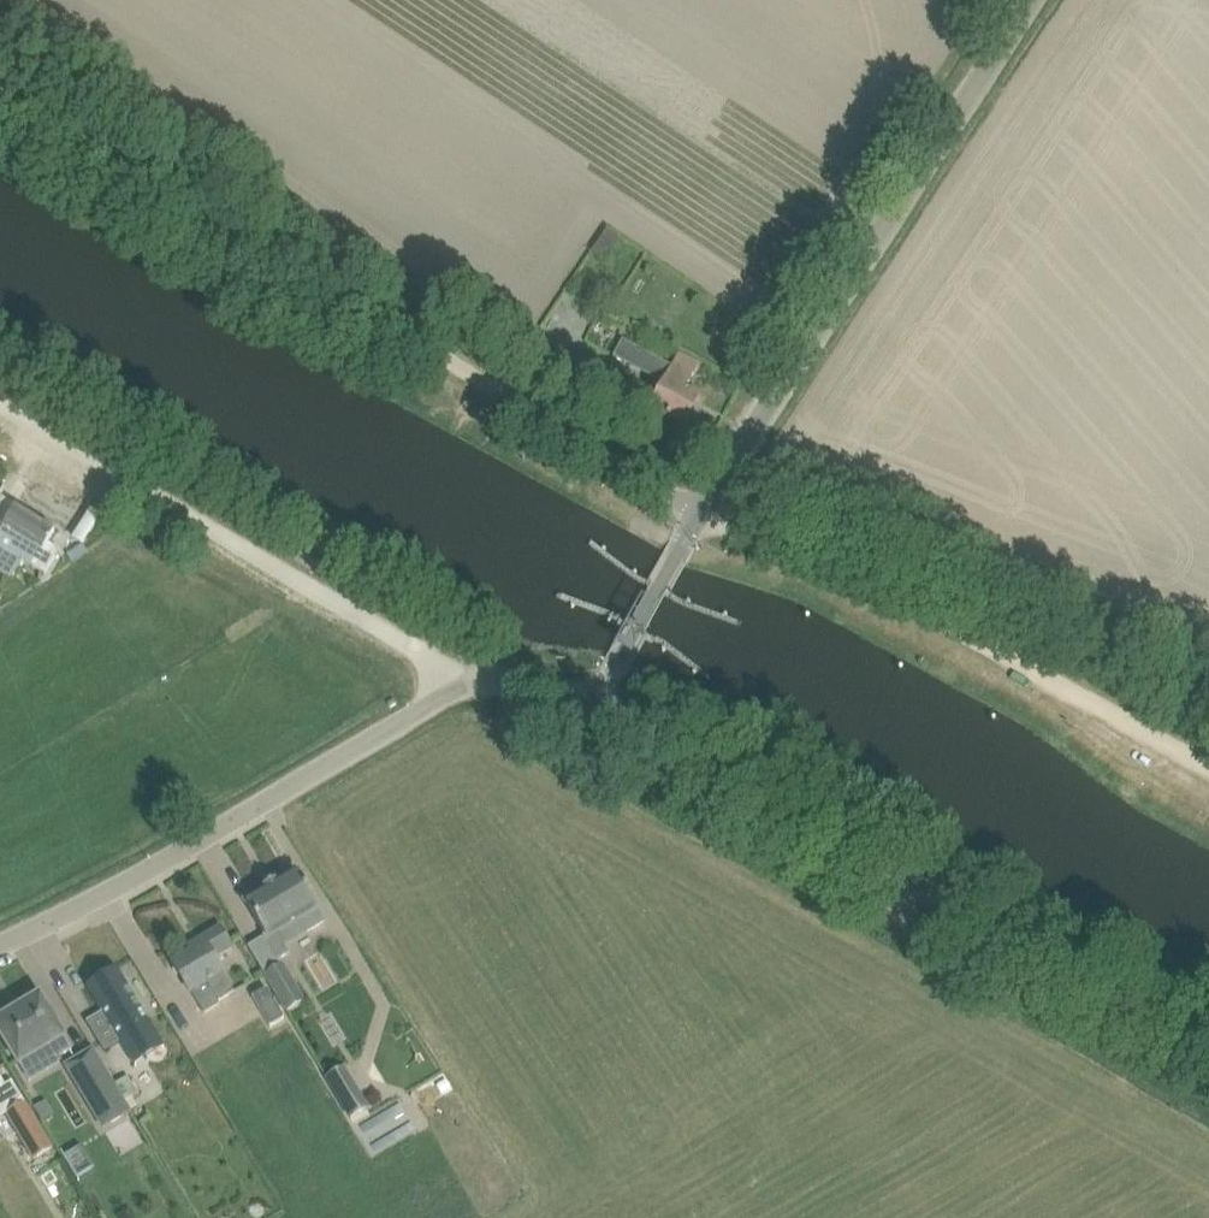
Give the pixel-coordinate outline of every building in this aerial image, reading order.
[(667,421),(684,431),(701,399),(686,391),(699,367),(677,355),(670,368),(622,341),(614,357),(664,384),(647,415),(665,425),(667,421)] [(571,372),(591,383),(602,362),(582,351),(571,372)] [(12,579),(22,561),(46,576),(57,558),(45,550),(56,533),(17,509),(4,532),(0,530),(0,572),(12,579)] [(647,584),(670,599),(672,598),(674,595),(674,593),(651,578),(649,578),(646,583),(647,584)] [(619,624),(652,642),(653,641),(656,637),(655,636),(623,618),(620,618),(618,622),(619,624)] [(267,946),(278,962),(290,954),(277,934),(299,920),(306,932),(323,921),(315,909),(317,908),(294,871),(275,884),(273,881),(260,890),(262,892),(243,904),(269,945),(267,946)] [(175,965),(177,969),(174,970),(178,977),(181,975),(205,1015),(220,1006),(219,1003),(235,993),(215,959),(233,949),(221,929),(190,947),(194,954),(175,965)] [(282,965),(265,976),(288,1013),(305,1002),(282,965)] [(116,973),(87,991),(103,1017),(87,1027),(105,1056),(121,1046),(136,1071),(165,1054),(116,973)] [(266,990),(252,998),(270,1028),(284,1019),(266,990)] [(0,1020),(0,1032),(18,1064),(51,1044),(59,1058),(73,1049),(40,996),(0,1020)] [(92,1052),(67,1067),(103,1126),(128,1110),(92,1052)] [(369,1107),(344,1066),(325,1078),(350,1119),(369,1107)] [(34,1158),(52,1147),(25,1102),(7,1113),(34,1158)]
